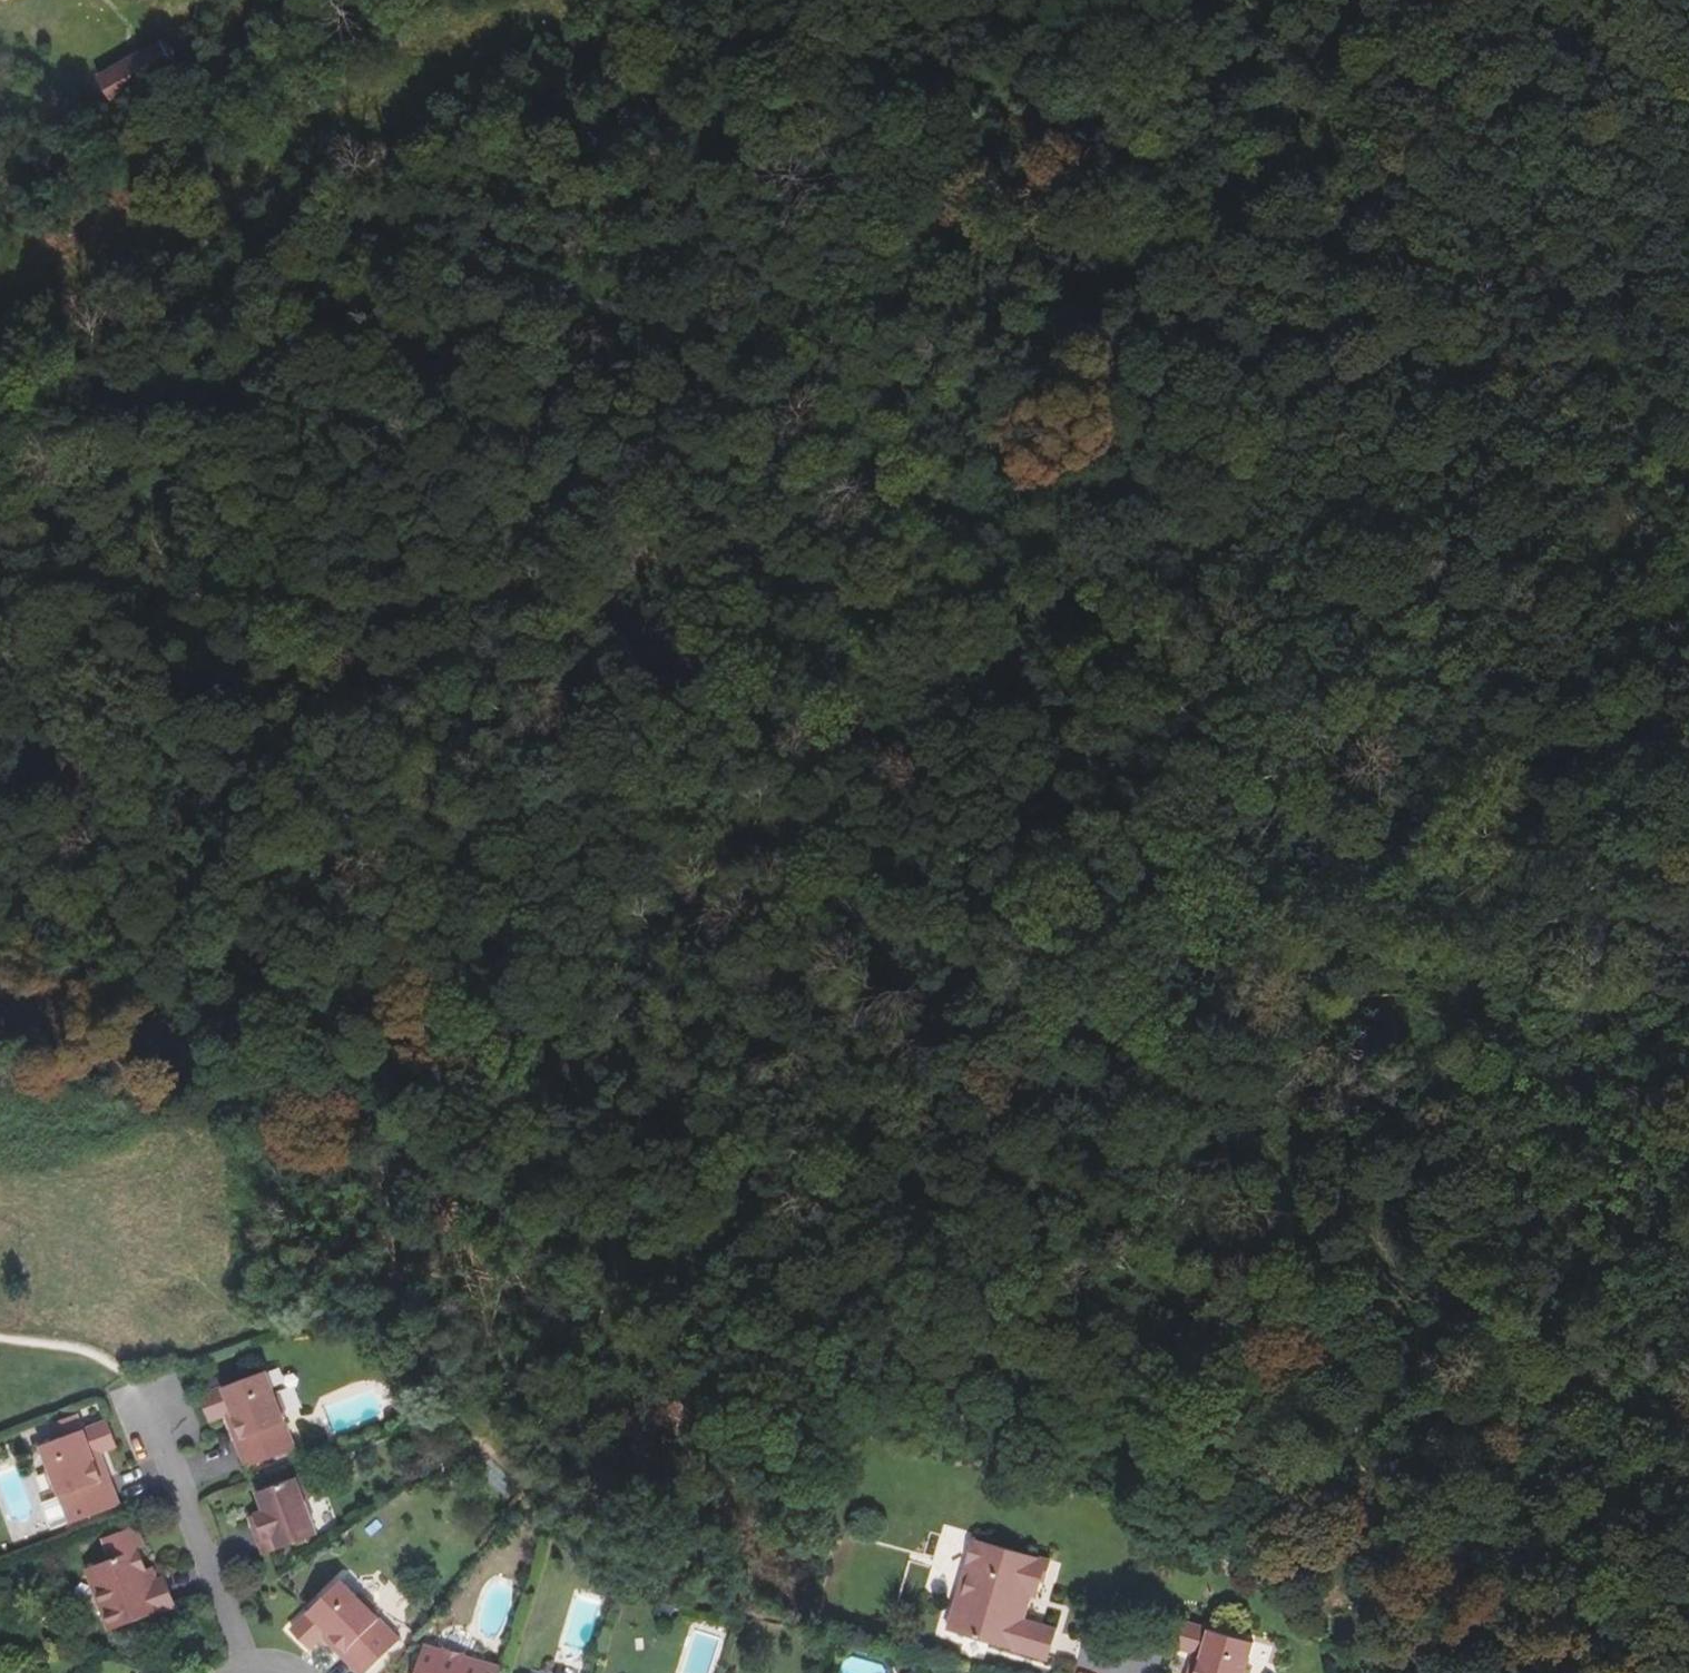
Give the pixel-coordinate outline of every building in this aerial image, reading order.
[(180,64),(161,36),(101,75),(119,103),(180,64)] [(276,1391),(268,1370),(203,1394),(212,1420),(231,1413),(235,1411),(237,1418),(234,1419),(240,1436),(237,1437),(248,1467),(297,1448),(284,1414),(287,1409),(281,1394),(276,1391)] [(59,1439),(42,1445),(50,1466),(48,1472),(54,1487),(59,1489),(72,1523),(121,1505),(110,1475),(107,1476),(101,1459),(97,1461),(94,1454),(117,1445),(107,1420),(83,1429),(77,1415),(53,1424),(59,1439)] [(311,1497),(302,1475),(259,1491),(266,1510),(257,1513),(261,1523),(254,1525),(265,1554),(318,1534),(305,1499),(311,1497)] [(261,1523),(257,1513),(251,1516),(254,1525),(261,1523)] [(138,1526),(131,1528),(139,1549),(146,1547),(138,1526)] [(112,1559),(88,1568),(110,1630),(176,1606),(165,1578),(158,1580),(154,1582),(149,1568),(147,1569),(139,1549),(131,1528),(104,1538),(112,1559)] [(948,1630),(1048,1659),(1057,1629),(1024,1619),(1029,1603),(1022,1601),(1024,1593),(1031,1595),(1037,1596),(1041,1580),(1045,1581),(1051,1560),(975,1538),(967,1564),(973,1565),(963,1601),(957,1600),(948,1630)] [(963,1601),(973,1565),(967,1564),(957,1600),(963,1601)] [(153,1567),(149,1568),(154,1582),(158,1580),(153,1567)] [(342,1580),(293,1628),(312,1648),(326,1634),(329,1631),(334,1636),(331,1638),(344,1651),(341,1653),(361,1672),(367,1672),(401,1639),(375,1613),(376,1607),(364,1596),(358,1596),(342,1580)] [(1031,1595),(1024,1593),(1022,1601),(1029,1603),(1031,1595)] [(1253,1641),(1187,1622),(1179,1648),(1199,1653),(1203,1654),(1201,1661),(1197,1660),(1193,1672),(1249,1672),(1250,1668),(1247,1663),(1253,1641)] [(424,1645),(416,1672),(501,1672),(503,1668),(466,1657),(466,1655),(443,1649),(442,1650),(424,1645)]
